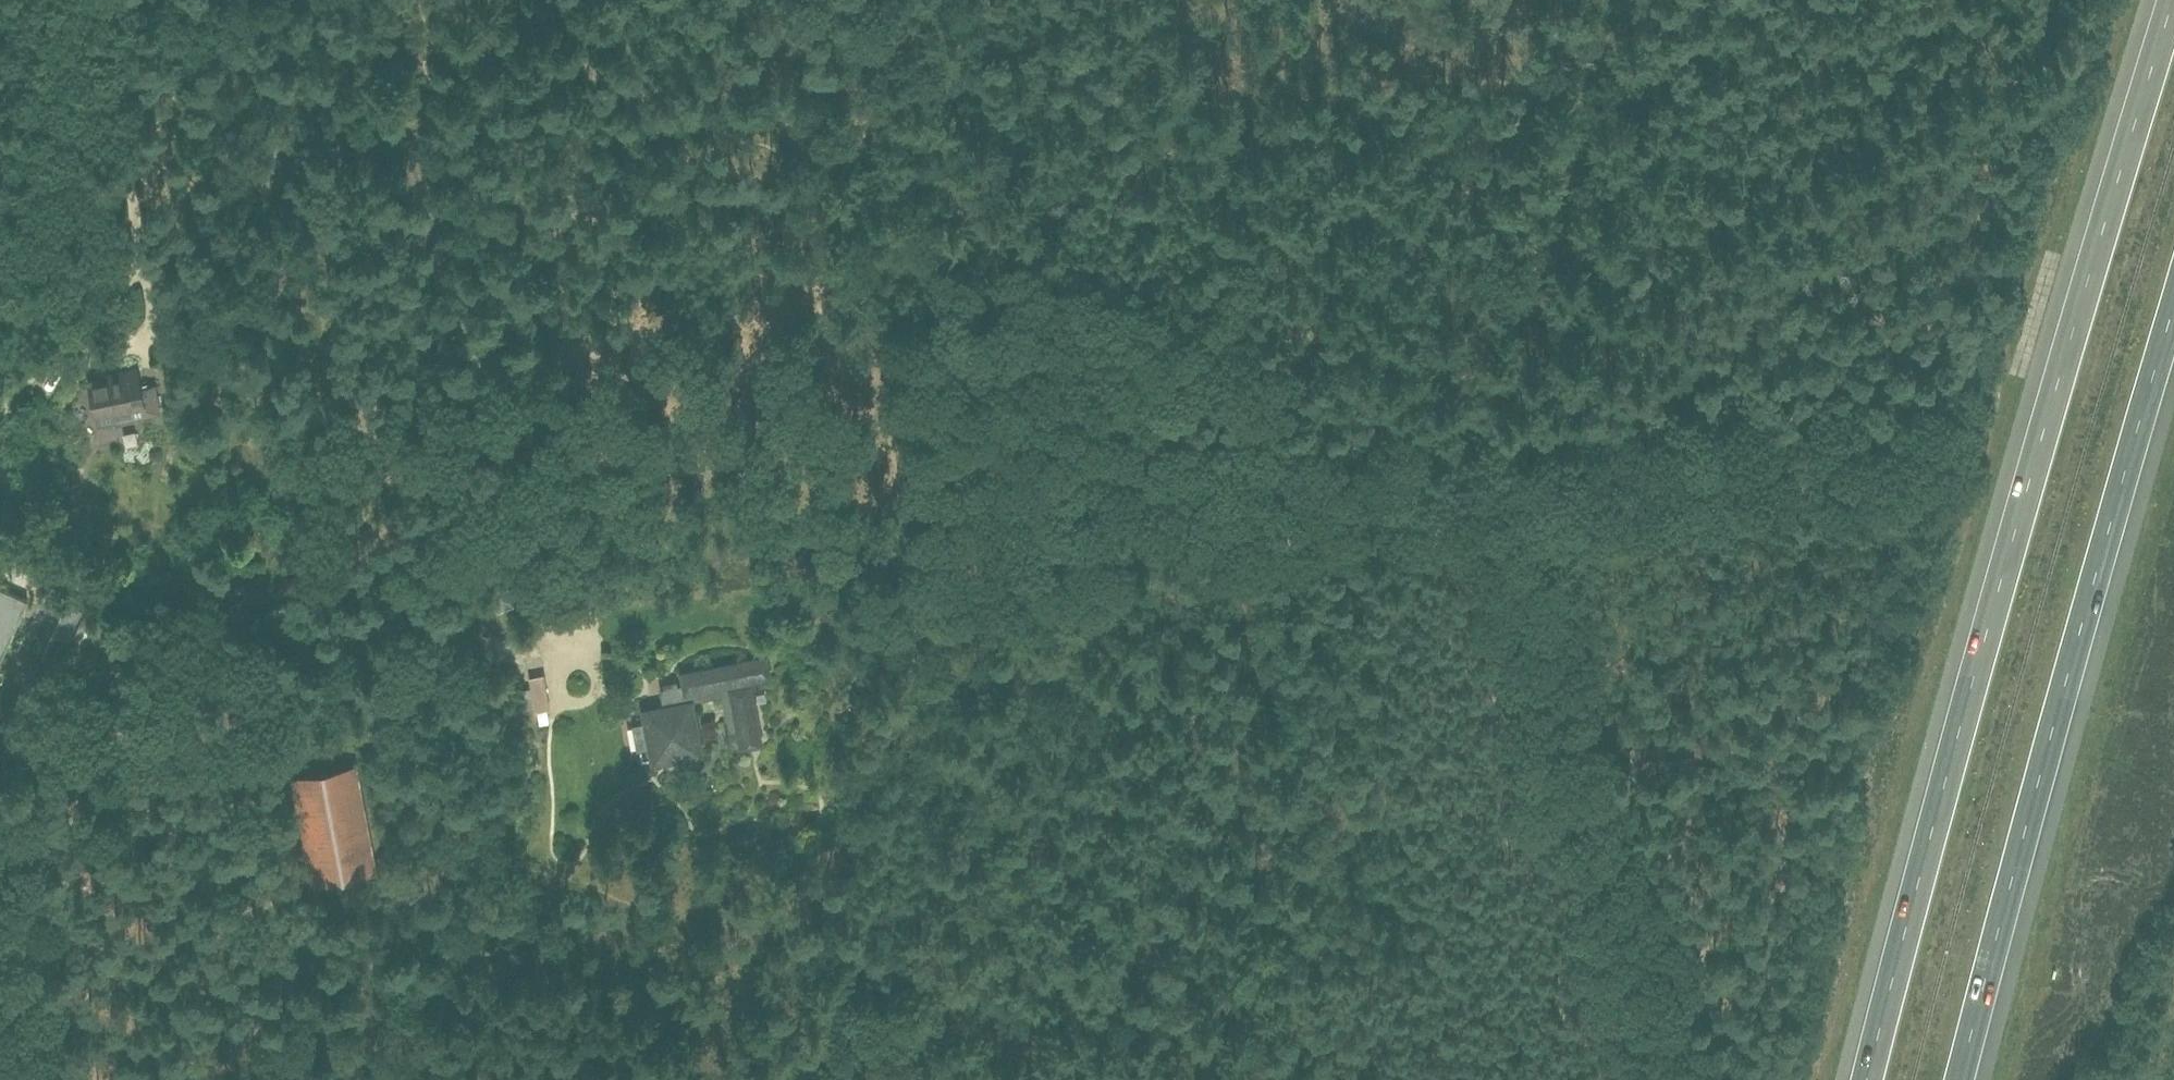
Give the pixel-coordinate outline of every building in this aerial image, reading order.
[(117,375),(88,381),(88,383),(77,385),(83,411),(93,409),(94,411),(112,407),(115,418),(159,409),(153,381),(139,384),(135,365),(115,369),(117,375)] [(28,598),(0,586),(0,659),(28,598)] [(66,601),(41,655),(59,663),(62,658),(113,682),(134,634),(85,611),(85,610),(66,601)] [(766,653),(679,669),(681,683),(677,684),(676,678),(663,681),(664,686),(659,687),(662,702),(639,706),(650,763),(704,753),(693,698),(721,693),(728,730),(734,728),(738,748),(763,744),(751,681),(771,677),(766,653)] [(375,870),(355,762),(290,775),(310,882),(375,870)]
